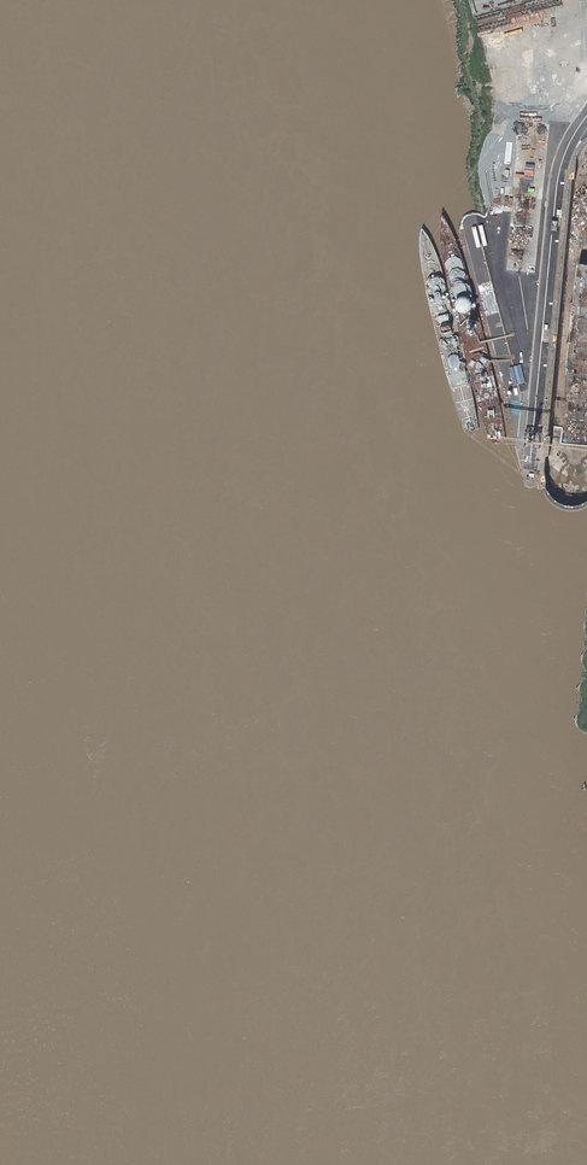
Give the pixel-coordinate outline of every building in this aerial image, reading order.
[(516,337),(499,339),(501,362),(519,359),(516,337)] [(586,476),(581,479),(576,480),(573,514),(574,514),(579,512),(582,511),(585,510),(586,509),(586,476)]
